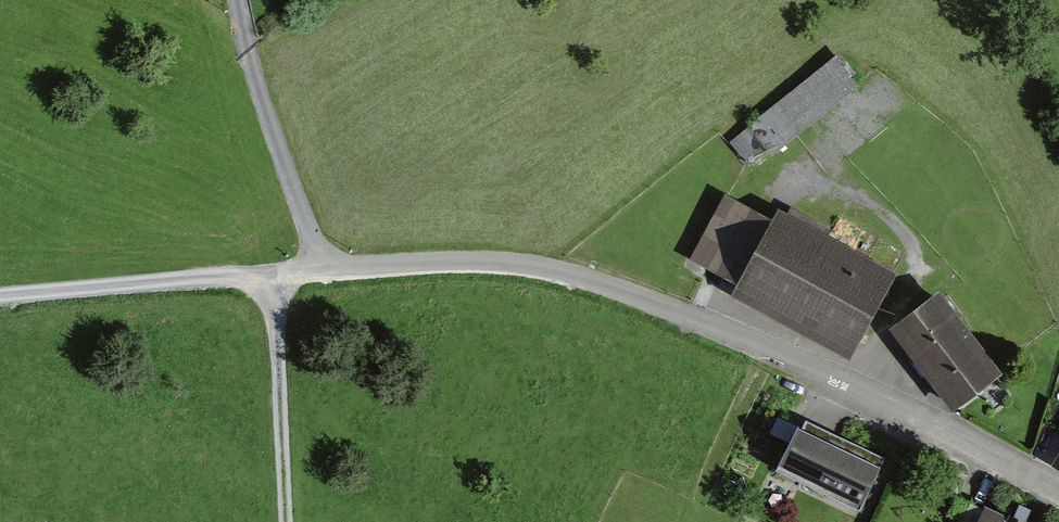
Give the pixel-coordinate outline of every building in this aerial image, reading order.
[(838,49),(727,140),(748,166),(766,151),(773,159),(866,83),(838,49)] [(774,220),(725,191),(698,237),(713,246),(703,263),(743,286),(738,295),(849,360),(898,276),(781,208),(774,220)] [(1004,377),(940,293),(891,330),(955,414),(1004,377)] [(792,438),(796,419),(778,415),(773,433),(792,438)] [(892,459),(803,417),(777,471),(865,513),(892,459)] [(986,502),(977,521),(1030,521),(986,502)]
